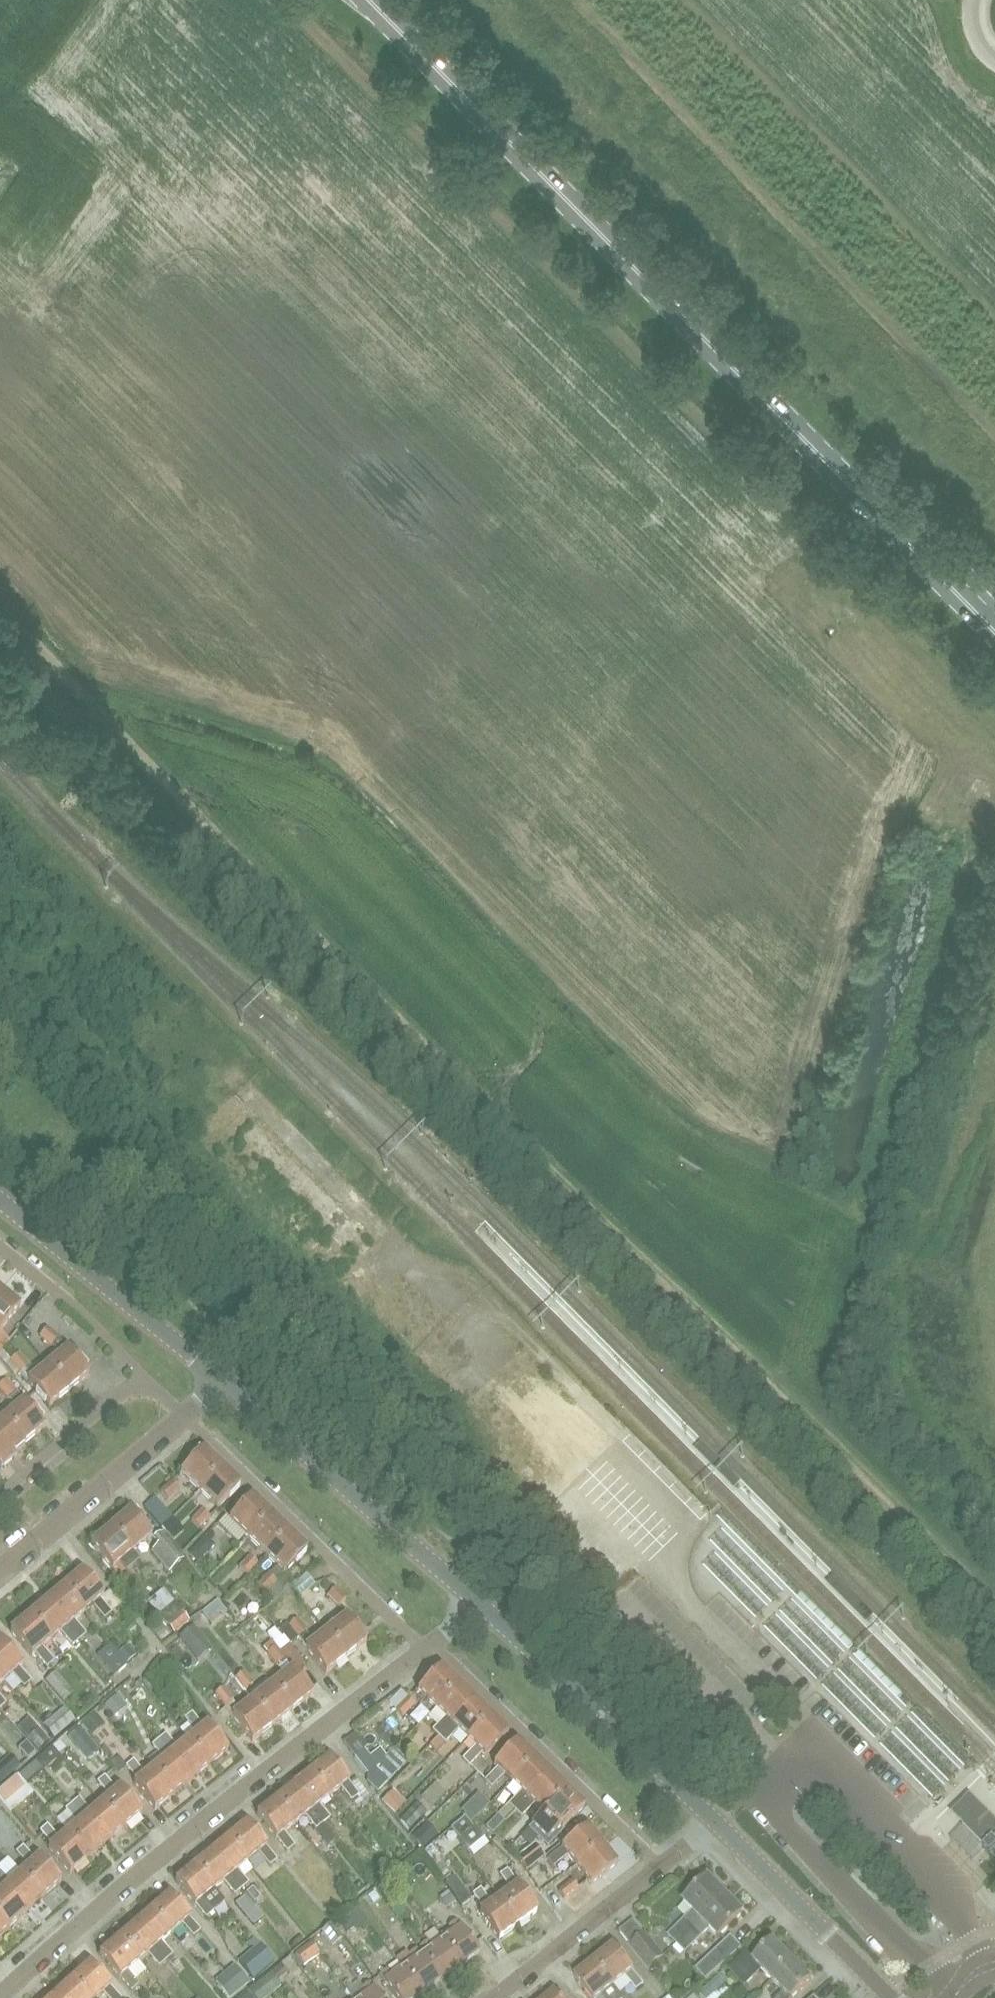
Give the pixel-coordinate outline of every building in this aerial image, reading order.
[(21,1306),(1,1290),(0,1290),(0,1351),(1,1350),(4,1347),(10,1339),(0,1331),(21,1306)] [(48,1327),(40,1336),(52,1346),(59,1337),(48,1327)] [(68,1347),(48,1364),(69,1389),(89,1372),(68,1347)] [(20,1352),(14,1357),(11,1360),(20,1372),(29,1365),(20,1352)] [(69,1389),(48,1364),(28,1380),(49,1406),(69,1389)] [(24,1400),(6,1379),(0,1384),(0,1391),(14,1408),(4,1416),(26,1441),(45,1425),(24,1400)] [(4,1416),(0,1420),(0,1450),(9,1461),(16,1454),(14,1451),(26,1441),(4,1416)] [(200,1490),(223,1467),(204,1449),(181,1472),(200,1490)] [(0,1450),(0,1466),(1,1467),(9,1461),(0,1450)] [(47,1465),(33,1477),(40,1484),(54,1472),(47,1465)] [(241,1485),(223,1467),(200,1490),(218,1508),(241,1485)] [(172,1480),(160,1491),(168,1500),(180,1489),(172,1480)] [(248,1537),(271,1513),(253,1495),(230,1519),(248,1537)] [(149,1507),(158,1525),(171,1518),(162,1500),(149,1507)] [(191,1520),(200,1528),(210,1517),(202,1509),(191,1520)] [(131,1510),(112,1527),(133,1552),(144,1542),(152,1551),(151,1552),(169,1573),(187,1557),(164,1531),(156,1539),(131,1510)] [(267,1555),(289,1531),(271,1513),(248,1537),(267,1555)] [(132,1552),(133,1552),(112,1527),(92,1544),(113,1569),(112,1569),(129,1589),(139,1582),(129,1569),(139,1560),(132,1552)] [(308,1549),(289,1531),(267,1555),(285,1572),(308,1549)] [(250,1556),(232,1576),(240,1584),(259,1564),(250,1556)] [(83,1570),(65,1586),(86,1611),(93,1605),(105,1619),(112,1612),(101,1599),(104,1596),(83,1570)] [(291,1586),(299,1598),(316,1585),(307,1573),(291,1586)] [(271,1602),(285,1590),(268,1574),(258,1585),(266,1593),(263,1596),(271,1602)] [(86,1611),(65,1586),(47,1601),(80,1640),(87,1634),(75,1620),(86,1611)] [(336,1587),(327,1596),(338,1607),(347,1599),(336,1587)] [(228,1612),(218,1600),(202,1613),(212,1625),(228,1612)] [(80,1640),(47,1601),(28,1616),(50,1641),(61,1632),(73,1646),(80,1640)] [(189,1622),(181,1612),(174,1602),(159,1615),(160,1616),(166,1624),(174,1634),(189,1622)] [(347,1615),(326,1631),(346,1657),(367,1641),(347,1615)] [(43,1647),(50,1641),(28,1616),(25,1619),(24,1619),(15,1627),(10,1631),(32,1657),(35,1654),(47,1668),(55,1661),(43,1647)] [(346,1657),(326,1631),(313,1641),(306,1633),(308,1631),(298,1619),(289,1626),(287,1623),(279,1629),(290,1645),(298,1638),(305,1647),(325,1673),(346,1657)] [(313,1694),(292,1668),(281,1652),(290,1645),(279,1629),(277,1627),(258,1642),(267,1653),(266,1654),(283,1675),(272,1684),(292,1709),(313,1694)] [(195,1631),(182,1641),(196,1658),(209,1648),(195,1631)] [(0,1640),(0,1673),(6,1680),(12,1674),(24,1687),(32,1681),(20,1667),(23,1664),(1,1640),(0,1640)] [(128,1665),(118,1653),(111,1644),(97,1656),(114,1676),(128,1665)] [(174,1668),(160,1652),(141,1669),(155,1685),(174,1668)] [(435,1706),(458,1683),(441,1666),(418,1690),(435,1706)] [(244,1671),(235,1679),(245,1690),(255,1683),(244,1671)] [(75,1694),(56,1672),(44,1682),(64,1704),(75,1694)] [(430,1745),(475,1699),(458,1683),(435,1706),(445,1716),(432,1730),(438,1735),(429,1745),(430,1745)] [(292,1709),(272,1684),(252,1700),(272,1725),(292,1709)] [(272,1725),(252,1700),(240,1709),(233,1701),(234,1699),(224,1687),(215,1695),(232,1716),(252,1741),(272,1725)] [(416,1704),(402,1691),(389,1703),(403,1717),(416,1704)] [(119,1695),(106,1705),(116,1717),(129,1707),(119,1695)] [(469,1739),(492,1716),(475,1699),(430,1745),(437,1751),(458,1729),(469,1739)] [(75,1720),(64,1707),(42,1726),(54,1739),(75,1720)] [(228,1750),(208,1725),(207,1724),(203,1727),(192,1712),(184,1719),(196,1733),(189,1739),(210,1765),(228,1750)] [(508,1732),(492,1716),(469,1739),(475,1746),(463,1759),(469,1766),(482,1752),(485,1756),(508,1732)] [(50,1741),(39,1729),(27,1739),(38,1752),(50,1741)] [(210,1765),(189,1739),(178,1748),(166,1734),(159,1740),(191,1780),(210,1765)] [(191,1780),(159,1740),(152,1746),(163,1760),(152,1769),(173,1794),(191,1780)] [(511,1781),(534,1757),(517,1741),(494,1765),(497,1767),(484,1780),(492,1787),(504,1775),(511,1781)] [(53,1746),(37,1760),(45,1769),(61,1756),(53,1746)] [(373,1768),(386,1755),(380,1747),(370,1755),(364,1748),(354,1757),(367,1774),(373,1768)] [(408,1762),(393,1748),(386,1755),(373,1768),(387,1783),(408,1762)] [(330,1757),(312,1771),(337,1803),(339,1801),(334,1793),(341,1787),(352,1800),(359,1794),(349,1781),(330,1757)] [(505,1821),(550,1773),(534,1757),(511,1781),(521,1791),(498,1815),(505,1821)] [(173,1794),(152,1769),(145,1774),(133,1760),(126,1767),(137,1781),(134,1784),(154,1809),(173,1794)] [(337,1803),(312,1771),(293,1786),(312,1810),(334,1836),(341,1831),(338,1827),(327,1813),(336,1806),(335,1804),(337,1803)] [(544,1813),(567,1790),(550,1773),(505,1821),(493,1834),(501,1841),(524,1817),(522,1816),(534,1803),(544,1813)] [(120,1787),(117,1790),(105,1777),(104,1777),(97,1782),(109,1797),(102,1802),(124,1828),(142,1812),(120,1787)] [(17,1778),(0,1791),(0,1797),(5,1803),(24,1787),(17,1778)] [(334,1836),(312,1810),(293,1786),(275,1800),(294,1824),(305,1815),(316,1829),(323,1824),(333,1837),(334,1836)] [(406,1804),(392,1790),(382,1799),(396,1813),(406,1804)] [(562,1830),(585,1807),(567,1790),(544,1813),(541,1817),(531,1827),(547,1842),(560,1828),(562,1830)] [(124,1828),(102,1802),(91,1812),(79,1798),(72,1804),(106,1843),(124,1828)] [(294,1824),(275,1800),(257,1814),(276,1839),(277,1838),(287,1851),(295,1845),(284,1832),(294,1824)] [(425,1810),(417,1801),(400,1818),(408,1827),(425,1810)] [(106,1843),(72,1804),(66,1809),(78,1823),(66,1833),(88,1858),(106,1843)] [(963,1826),(984,1848),(983,1848),(990,1855),(994,1851),(994,1852),(994,1819),(983,1807),(979,1811),(966,1823),(963,1826)] [(247,1822),(229,1837),(249,1860),(259,1852),(270,1865),(278,1859),(267,1846),(247,1822)] [(423,1847),(438,1832),(428,1822),(413,1838),(423,1847)] [(88,1858),(66,1833),(59,1839),(48,1825),(40,1832),(52,1846),(48,1848),(70,1874),(88,1858)] [(576,1866),(603,1845),(588,1826),(561,1847),(562,1847),(547,1858),(553,1866),(568,1855),(576,1866)] [(249,1860),(229,1837),(211,1851),(241,1888),(249,1882),(238,1869),(249,1860)] [(534,1843),(516,1858),(526,1871),(545,1856),(534,1843)] [(617,1864),(603,1845),(576,1866),(591,1884),(617,1864)] [(39,1856),(35,1859),(23,1846),(16,1853),(28,1866),(21,1872),(43,1897),(61,1881),(39,1856)] [(241,1888),(211,1851),(193,1866),(218,1896),(220,1895),(214,1889),(224,1881),(234,1894),(241,1888)] [(218,1896),(193,1866),(175,1881),(195,1905),(195,1904),(206,1918),(214,1911),(208,1905),(218,1896)] [(537,1911),(518,1883),(508,1868),(499,1874),(510,1889),(498,1897),(518,1924),(537,1911)] [(21,1872),(11,1881),(0,1869),(0,1884),(26,1913),(43,1897),(21,1872)] [(452,1873),(443,1880),(461,1907),(471,1899),(452,1873)] [(677,1943),(725,1895),(718,1888),(721,1885),(712,1876),(709,1879),(708,1877),(684,1901),(693,1910),(676,1926),(683,1934),(675,1942),(677,1943)] [(553,1883),(543,1890),(556,1908),(566,1900),(565,1898),(579,1887),(572,1879),(559,1890),(553,1883)] [(0,1884),(0,1919),(8,1928),(26,1913),(0,1884)] [(518,1924),(498,1897),(491,1902),(481,1887),(472,1894),(483,1908),(479,1911),(498,1938),(518,1924)] [(190,1917),(169,1894),(152,1909),(172,1932),(183,1923),(191,1933),(193,1936),(201,1930),(190,1917)] [(742,1913),(741,1912),(744,1909),(735,1900),(732,1902),(725,1895),(677,1943),(684,1951),(709,1927),(718,1937),(742,1913)] [(180,1942),(172,1932),(152,1909),(134,1924),(166,1960),(173,1954),(162,1941),(171,1933),(179,1943),(180,1942)] [(0,1919),(0,1936),(8,1928),(0,1919)] [(479,1952),(461,1927),(462,1926),(457,1919),(448,1926),(453,1933),(442,1941),(460,1966),(479,1952)] [(333,1923),(322,1931),(333,1945),(344,1937),(333,1923)] [(166,1960),(134,1924),(117,1939),(137,1963),(148,1953),(159,1966),(166,1960)] [(644,1934),(629,1945),(649,1970),(663,1959),(644,1934)] [(731,1936),(708,1958),(696,1970),(706,1981),(719,1970),(742,1948),(731,1936)] [(440,1980),(422,1954),(422,1955),(418,1948),(409,1954),(402,1950),(393,1937),(385,1943),(421,1993),(440,1980)] [(137,1963),(117,1939),(99,1955),(120,1978),(131,1990),(139,1984),(128,1971),(137,1963)] [(460,1966),(442,1941),(433,1947),(428,1940),(419,1947),(423,1954),(422,1954),(440,1980),(460,1966)] [(772,1981),(792,1960),(774,1941),(754,1960),(746,1952),(730,1968),(745,1984),(761,1969),(772,1981)] [(304,1966),(320,1954),(311,1942),(295,1954),(304,1966)] [(254,1978),(274,1962),(260,1943),(239,1961),(254,1978)] [(385,1943),(384,1944),(403,1968),(393,1976),(388,1970),(380,1975),(396,1997),(415,1997),(421,1993),(385,1943)] [(615,1946),(595,1961),(614,1986),(626,1976),(636,1989),(644,1983),(633,1970),(634,1970),(615,1946)] [(792,1960),(772,1981),(782,1991),(776,1997),(792,1997),(811,1979),(792,1960)] [(595,1961),(575,1977),(592,1997),(605,1997),(603,1995),(614,1986),(595,1961)] [(90,1962),(71,1979),(88,1997),(97,1997),(103,1993),(108,1997),(120,1997),(121,1997),(110,1986),(111,1985),(90,1962)] [(287,1972),(281,1964),(272,1972),(278,1980),(287,1972)] [(234,1966),(215,1981),(229,1997),(248,1983),(234,1966)] [(271,1973),(249,1990),(255,1997),(267,1997),(282,1987),(271,1973)] [(732,1987),(721,1974),(699,1994),(702,1997),(720,1997),(732,1987)] [(71,1979),(56,1993),(60,1997),(88,1997),(71,1979)] [(374,1989),(375,1988),(370,1982),(364,1987),(359,1981),(345,1990),(352,1997),(380,1997),(374,1989)]
